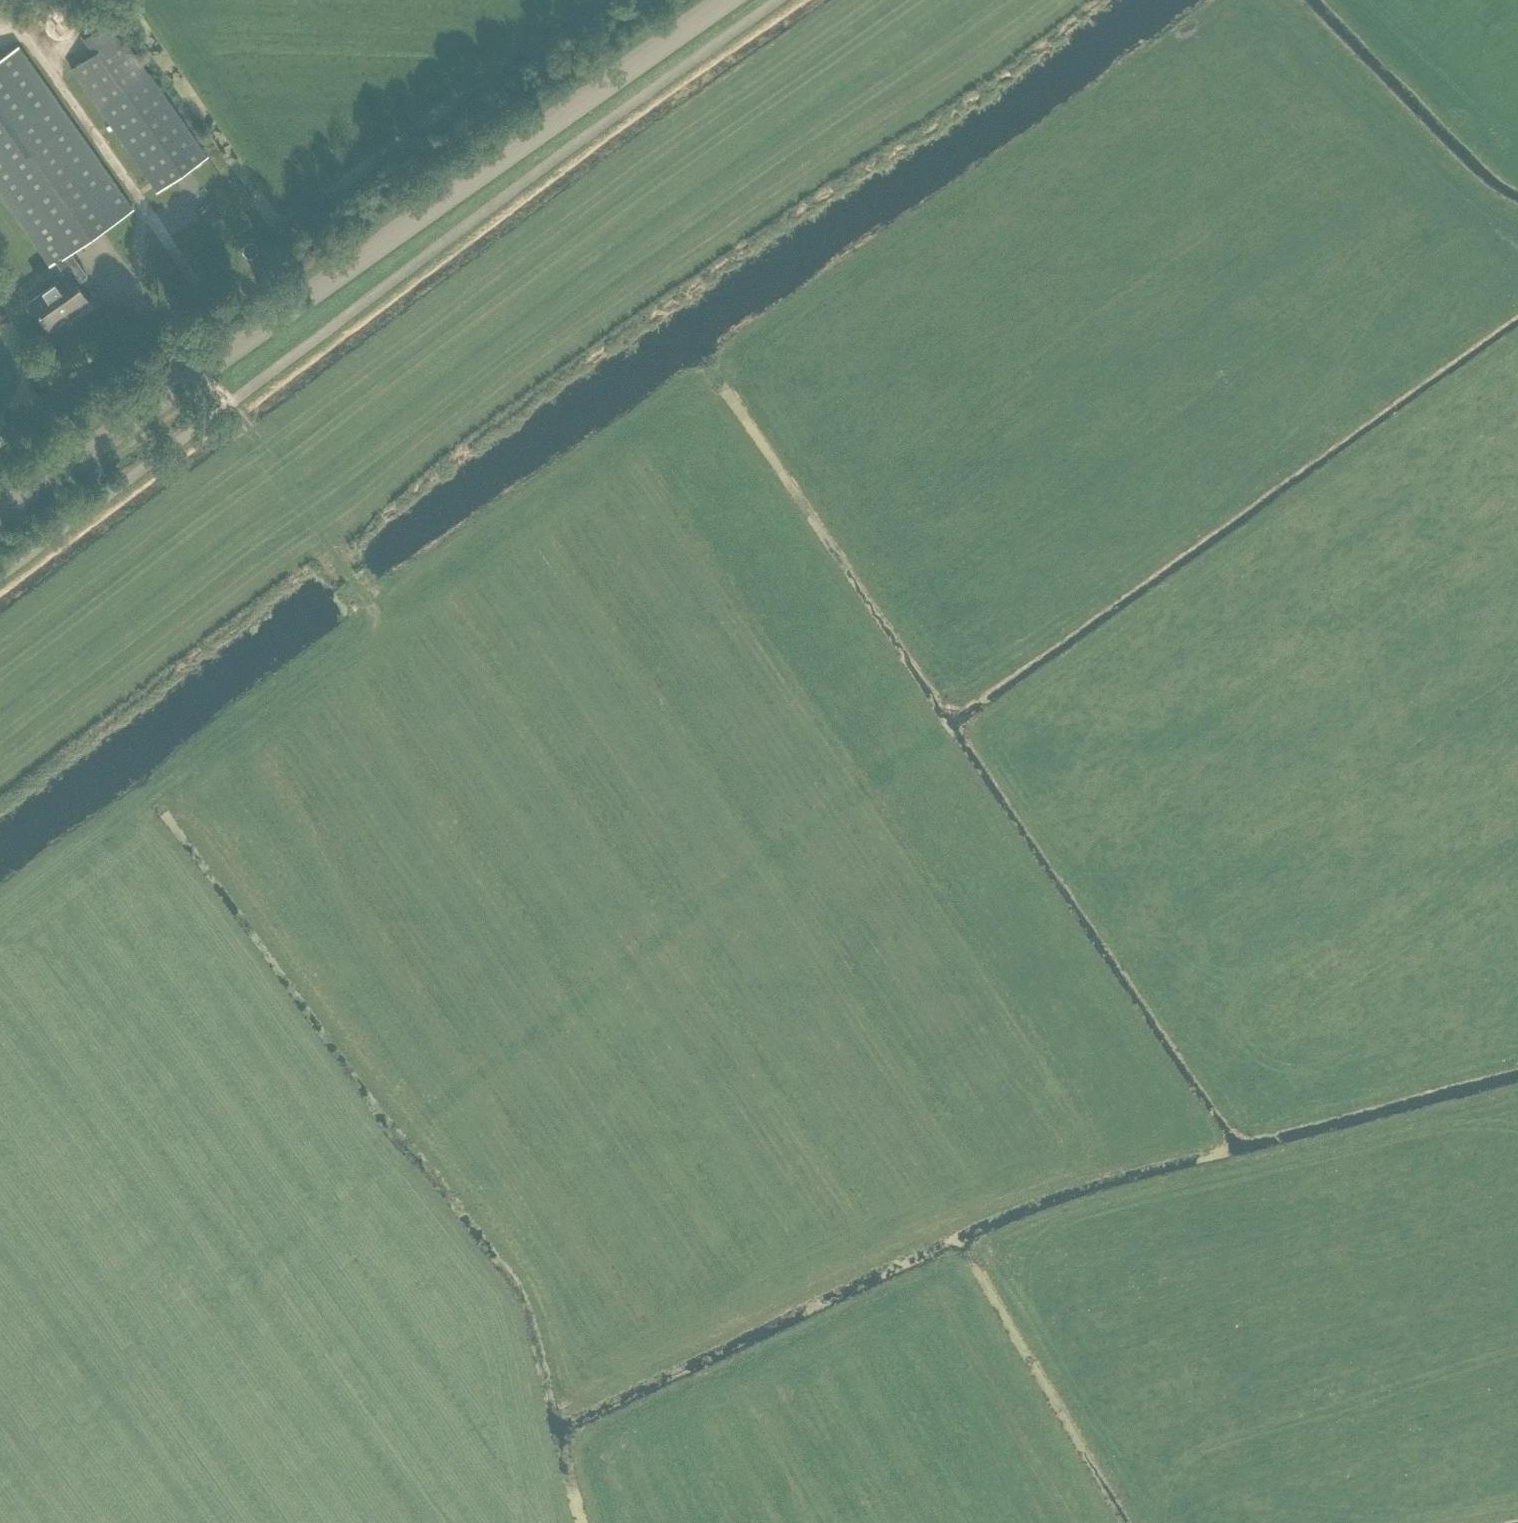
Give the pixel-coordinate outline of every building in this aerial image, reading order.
[(157,191),(206,155),(156,85),(110,19),(83,39),(93,53),(71,68),(108,120),(157,191)] [(70,251),(131,208),(17,47),(0,59),(0,194),(50,265),(56,261),(66,276),(29,302),(48,330),(65,318),(66,320),(90,304),(75,283),(87,275),(70,251)]
